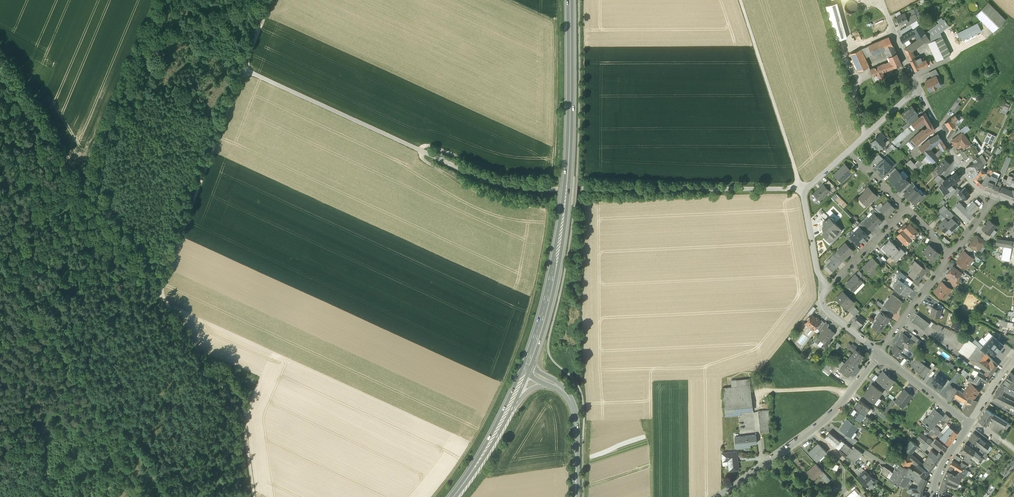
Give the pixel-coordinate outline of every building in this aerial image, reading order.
[(857,10),(858,7),(857,5),(856,3),(854,1),(851,1),(848,1),(846,3),(845,5),(844,8),(845,10),(846,12),(849,14),(851,14),(854,14),(856,12),(857,10)] [(977,9),(978,7),(977,5),(976,4),(975,2),(973,2),(971,2),(969,4),(968,5),(968,7),(968,9),(969,11),(971,12),(973,12),(975,12),(976,11),(977,9)] [(988,2),(975,14),(993,32),(1006,20),(988,2)] [(836,3),(826,6),(836,41),(847,38),(836,3)] [(913,10),(909,11),(905,13),(908,21),(911,20),(911,19),(916,16),(913,10)] [(905,13),(896,16),(900,24),(908,21),(905,13)] [(944,19),(931,28),(925,33),(918,38),(917,39),(910,44),(905,48),(904,48),(907,53),(911,50),(924,42),(928,42),(934,55),(937,60),(950,54),(940,32),(949,26),(944,19)] [(910,24),(913,29),(920,25),(916,20),(910,24)] [(977,23),(959,32),(961,36),(963,40),(981,31),(977,23)] [(913,29),(912,30),(915,34),(915,35),(918,38),(925,33),(923,30),(920,25),(913,29)] [(912,30),(900,38),(902,42),(915,34),(912,30)] [(889,37),(864,48),(868,57),(885,49),(893,46),(889,37)] [(898,57),(893,46),(885,49),(890,60),(898,57)] [(865,58),(861,49),(850,54),(858,71),(869,67),(865,58)] [(898,57),(890,60),(891,62),(893,67),(901,64),(898,57)] [(918,61),(916,62),(915,59),(915,58),(910,60),(915,70),(924,66),(922,62),(919,63),(918,61)] [(891,62),(870,71),(873,76),(877,74),(882,72),(893,67),(891,62)] [(935,69),(929,72),(932,78),(936,76),(937,78),(939,76),(935,69)] [(932,78),(925,81),(930,91),(941,85),(937,78),(936,76),(932,78)] [(956,101),(950,109),(953,111),(959,103),(961,99),(958,97),(956,101)] [(1009,107),(1004,105),(1001,111),(1006,114),(1009,107)] [(911,106),(901,114),(905,118),(906,117),(908,121),(908,122),(917,114),(914,110),(915,110),(911,106)] [(930,121),(925,112),(911,123),(915,128),(924,120),(926,124),(930,121)] [(917,114),(908,122),(910,124),(919,117),(917,114)] [(955,115),(945,122),(949,129),(952,126),(953,127),(954,127),(955,126),(954,125),(956,124),(954,121),(958,118),(955,115)] [(915,128),(911,123),(907,127),(911,131),(915,128)] [(928,127),(925,129),(929,134),(935,129),(932,124),(928,127)] [(967,124),(959,130),(962,133),(963,134),(970,129),(967,124)] [(907,127),(903,131),(895,138),(898,141),(899,142),(911,131),(907,127)] [(925,129),(923,129),(912,139),(909,141),(914,147),(926,136),(929,134),(925,129)] [(881,132),(871,142),(878,150),(886,143),(883,139),(886,136),(881,132)] [(962,133),(952,140),(956,147),(963,142),(967,147),(970,145),(971,144),(963,134),(962,133)] [(988,133),(982,145),(986,147),(989,142),(992,144),(996,137),(988,133)] [(938,134),(929,139),(932,145),(933,145),(937,142),(942,140),(938,134)] [(929,139),(920,147),(926,153),(919,159),(923,164),(927,168),(937,158),(934,154),(929,149),(933,146),(933,145),(932,145),(929,139)] [(947,149),(942,140),(937,142),(941,148),(942,150),(940,152),(941,152),(942,153),(947,149)] [(971,144),(970,145),(967,147),(960,152),(965,159),(971,155),(974,153),(974,154),(979,150),(980,150),(974,142),(971,144)] [(942,150),(941,148),(934,154),(937,158),(941,154),(940,153),(941,152),(940,152),(942,150)] [(979,150),(974,154),(974,153),(971,155),(974,159),(978,155),(981,154),(979,150)] [(990,155),(984,150),(982,153),(981,154),(978,155),(986,161),(989,158),(990,155)] [(874,152),(868,158),(871,161),(872,160),(877,155),(874,152)] [(878,154),(872,160),(877,165),(883,159),(878,154)] [(974,159),(973,159),(975,162),(966,167),(973,178),(981,169),(983,165),(986,161),(978,155),(974,159)] [(884,159),(876,166),(884,174),(892,167),(884,159)] [(919,176),(922,172),(918,168),(914,164),(915,164),(910,159),(906,164),(919,176)] [(915,164),(914,164),(918,168),(923,164),(919,159),(915,164)] [(945,159),(939,165),(936,169),(939,172),(941,174),(950,164),(945,159)] [(845,164),(834,175),(838,179),(839,178),(842,181),(849,175),(852,171),(845,164)] [(927,168),(923,164),(918,168),(922,172),(927,168)] [(981,169),(973,178),(977,182),(980,179),(985,172),(981,169)] [(909,182),(897,170),(891,175),(888,178),(900,190),(903,187),(909,182)] [(956,172),(949,177),(944,180),(946,183),(949,182),(951,184),(954,182),(960,178),(956,172)] [(982,181),(980,184),(984,188),(988,179),(990,176),(987,174),(982,181)] [(997,178),(991,175),(990,176),(988,179),(995,183),(998,178),(997,178)] [(995,183),(988,179),(984,188),(991,191),(994,185),(995,183)] [(949,182),(946,183),(944,180),(943,181),(943,182),(944,183),(941,185),(940,186),(945,193),(946,192),(950,189),(953,187),(951,184),(949,182)] [(911,184),(906,188),(908,190),(908,191),(912,187),(915,184),(912,182),(911,184)] [(823,184),(814,194),(820,200),(830,190),(823,184)] [(912,187),(908,191),(908,190),(904,194),(909,199),(910,199),(917,191),(912,187)] [(953,187),(950,189),(946,192),(950,196),(953,193),(956,189),(953,187)] [(960,190),(958,192),(963,199),(965,198),(966,199),(968,198),(967,197),(970,195),(965,187),(960,190)] [(869,188),(859,198),(867,206),(873,199),(877,196),(876,195),(869,188)] [(917,191),(910,199),(914,203),(918,199),(922,195),(918,191),(917,191)] [(922,195),(918,199),(921,202),(927,195),(924,193),(922,195)] [(820,200),(814,194),(813,194),(812,194),(811,195),(811,196),(812,197),(813,197),(817,200),(817,202),(818,202),(819,202),(820,202),(820,200)] [(884,205),(879,209),(887,216),(895,208),(888,201),(884,205)] [(967,209),(959,201),(952,208),(966,222),(967,222),(968,222),(968,221),(973,215),(972,213),(967,209)] [(974,201),(967,209),(972,213),(979,206),(974,201)] [(935,214),(937,217),(940,213),(947,207),(944,204),(938,210),(938,211),(935,214)] [(947,207),(940,213),(943,216),(947,213),(949,210),(947,207)] [(877,216),(874,213),(873,214),(869,218),(877,226),(882,221),(877,216)] [(943,216),(940,213),(937,217),(941,221),(945,217),(948,220),(951,217),(947,213),(943,216)] [(951,217),(948,220),(945,217),(941,221),(937,225),(945,233),(950,228),(952,230),(958,224),(952,218),(951,217)] [(830,218),(826,221),(825,221),(823,222),(823,223),(824,225),(823,226),(823,229),(825,231),(834,222),(834,219),(833,218),(830,218)] [(865,221),(864,223),(867,226),(872,231),(877,226),(869,218),(865,221)] [(989,219),(986,222),(985,221),(983,225),(984,225),(982,228),(984,230),(989,234),(990,233),(996,225),(989,219)] [(825,231),(822,235),(825,237),(830,242),(840,232),(842,230),(840,228),(834,222),(825,231)] [(909,223),(906,227),(904,225),(902,228),(912,238),(915,234),(914,232),(916,230),(909,223)] [(863,230),(859,227),(858,228),(855,232),(863,240),(868,235),(863,230)] [(912,238),(902,228),(899,230),(901,232),(897,236),(904,242),(906,240),(908,242),(912,238)] [(989,234),(984,230),(980,234),(988,240),(991,235),(990,233),(989,234)] [(863,240),(855,232),(851,235),(850,237),(853,240),(858,245),(863,240)] [(977,235),(969,245),(978,251),(985,241),(977,235)] [(1012,241),(1000,239),(999,245),(1011,247),(1012,242),(1012,241)] [(898,248),(890,240),(882,248),(889,255),(890,256),(896,261),(905,252),(899,247),(898,248)] [(845,243),(837,251),(845,259),(853,251),(845,243)] [(939,253),(929,245),(924,252),(934,260),(939,253)] [(1011,248),(1004,247),(1001,259),(1009,261),(1011,248)] [(845,259),(837,251),(834,254),(837,257),(842,262),(845,259)] [(966,252),(965,251),(962,254),(960,256),(969,263),(973,257),(970,255),(966,252)] [(830,263),(828,265),(828,264),(827,264),(824,267),(830,273),(840,264),(835,259),(836,258),(833,255),(827,260),(830,263)] [(896,261),(890,256),(886,260),(892,266),(896,261)] [(969,263),(960,256),(959,258),(957,262),(962,266),(965,268),(969,263)] [(872,257),(864,266),(862,268),(867,273),(872,277),(878,271),(875,268),(879,264),(876,261),(872,257)] [(886,263),(880,257),(876,261),(879,264),(882,268),(886,263)] [(923,267),(914,261),(912,263),(912,264),(909,268),(912,270),(909,274),(916,279),(919,281),(922,277),(921,276),(926,270),(926,269),(923,267)] [(961,272),(953,266),(946,274),(950,277),(955,281),(955,280),(961,272)] [(866,277),(859,271),(856,275),(861,280),(861,281),(862,281),(866,277)] [(907,277),(901,272),(896,277),(899,279),(903,282),(907,277)] [(855,274),(846,284),(853,291),(860,285),(858,283),(861,281),(861,280),(856,275),(855,274)] [(955,281),(950,277),(947,281),(949,283),(954,286),(957,282),(955,280),(955,281)] [(903,282),(899,279),(893,287),(906,297),(912,289),(903,282)] [(942,281),(934,292),(944,299),(951,288),(948,285),(942,281)] [(853,303),(843,292),(836,298),(840,302),(847,309),(853,303)] [(884,305),(890,309),(894,313),(903,302),(892,294),(884,305)] [(859,311),(855,307),(850,312),(854,316),(855,316),(859,311)] [(937,308),(932,307),(930,315),(939,317),(941,309),(937,308)] [(880,321),(877,325),(875,324),(872,327),(880,332),(887,323),(886,322),(890,317),(886,314),(881,311),(876,318),(880,321)] [(929,323),(917,314),(912,321),(924,330),(929,323)] [(820,321),(812,315),(810,317),(808,317),(807,318),(807,320),(808,320),(805,324),(813,330),(816,327),(820,321)] [(861,318),(859,316),(857,318),(855,321),(860,326),(864,320),(861,318)] [(825,323),(821,320),(820,321),(816,327),(819,330),(825,323)] [(819,330),(822,332),(827,326),(827,327),(829,324),(825,322),(825,323),(819,330)] [(827,327),(827,326),(822,332),(818,337),(824,342),(828,345),(831,341),(829,340),(834,333),(827,327)] [(987,341),(993,335),(989,332),(984,338),(987,341)] [(907,336),(903,333),(902,334),(903,334),(900,338),(899,338),(895,344),(896,344),(892,349),(892,353),(897,357),(905,347),(909,350),(914,342),(910,339),(909,338),(909,339),(906,337),(907,336)] [(921,341),(913,335),(910,339),(914,342),(915,343),(916,342),(919,344),(921,341)] [(1003,344),(993,335),(987,341),(983,346),(987,349),(988,348),(994,354),(1003,344)] [(824,342),(818,337),(815,341),(821,346),(824,342)] [(959,351),(965,355),(970,349),(972,350),(976,345),(972,342),(968,338),(959,351)] [(976,345),(979,347),(981,345),(975,339),(972,342),(976,345)] [(857,347),(852,343),(848,348),(853,352),(856,349),(857,347)] [(979,347),(976,345),(972,350),(968,357),(981,367),(984,364),(985,364),(987,362),(985,360),(988,356),(984,352),(979,347)] [(859,350),(857,350),(856,349),(853,352),(852,354),(860,360),(861,359),(861,357),(863,355),(860,353),(860,351),(859,350)] [(860,360),(852,354),(848,358),(856,364),(857,362),(859,362),(860,360)] [(845,363),(840,369),(848,376),(856,365),(856,364),(848,358),(845,363)] [(928,367),(917,359),(915,362),(914,361),(911,365),(918,370),(917,371),(924,376),(928,370),(930,368),(928,367)] [(987,362),(985,364),(984,364),(981,367),(985,370),(986,369),(987,370),(991,374),(998,365),(992,359),(989,363),(987,362)] [(830,360),(822,371),(828,375),(836,365),(830,360)] [(974,379),(972,379),(970,382),(976,387),(981,378),(987,382),(990,378),(984,374),(978,371),(974,379)] [(885,373),(883,372),(877,379),(888,388),(894,380),(885,373)] [(1011,372),(1003,383),(1007,385),(1013,389),(1013,374),(1011,372)] [(946,379),(938,373),(932,381),(934,383),(934,384),(937,386),(938,386),(940,387),(942,385),(946,379)] [(946,379),(942,385),(945,387),(950,380),(947,378),(946,379)] [(749,379),(736,380),(737,387),(750,386),(749,379)] [(980,390),(970,382),(967,387),(977,394),(980,390)] [(998,389),(1003,391),(1004,390),(1012,395),(1013,392),(1013,389),(1007,385),(1003,383),(998,389)] [(872,384),(864,395),(874,403),(879,397),(882,392),(872,384)] [(963,392),(958,389),(950,385),(948,388),(943,396),(950,401),(954,396),(964,401),(966,400),(968,396),(964,394),(964,393),(963,392)] [(732,388),(723,389),(725,407),(726,416),(739,414),(738,411),(753,410),(752,405),(750,386),(737,387),(732,388)] [(977,394),(967,387),(963,392),(964,393),(964,394),(968,396),(973,399),(977,394)] [(904,389),(895,401),(903,407),(912,395),(904,389)] [(995,393),(993,398),(1006,405),(1009,399),(1001,395),(1003,391),(998,389),(995,393)] [(973,399),(968,396),(966,400),(968,401),(967,402),(967,403),(966,402),(964,406),(965,407),(972,410),(977,400),(973,399)] [(893,399),(884,411),(886,413),(888,411),(895,401),(893,399)] [(1009,399),(1006,405),(1013,409),(1013,402),(1009,399)] [(869,407),(860,400),(855,406),(865,413),(869,407)] [(865,413),(855,406),(850,413),(857,417),(860,420),(861,419),(865,413)] [(972,410),(965,407),(962,412),(968,416),(972,410)] [(770,410),(758,411),(760,433),(769,432),(768,426),(771,426),(770,410)] [(938,413),(934,410),(928,419),(929,420),(926,424),(925,424),(931,429),(939,419),(940,420),(942,419),(943,417),(938,413)] [(993,415),(986,410),(978,421),(986,426),(992,417),(993,415)] [(888,411),(886,413),(896,420),(897,418),(888,411)] [(888,417),(881,412),(879,415),(886,420),(888,417)] [(1007,422),(994,414),(993,415),(992,417),(994,419),(992,421),(1004,428),(1007,422)] [(858,426),(847,418),(839,429),(846,433),(849,435),(851,436),(849,434),(852,430),(854,431),(858,426)] [(947,425),(941,432),(943,434),(944,433),(943,432),(945,430),(946,431),(950,427),(947,425)] [(937,429),(934,427),(929,433),(932,435),(934,433),(937,429)] [(945,430),(943,432),(944,433),(943,434),(940,438),(944,442),(953,429),(950,427),(946,431),(945,430)] [(953,429),(944,442),(949,445),(958,433),(953,429)] [(840,440),(829,432),(825,438),(836,446),(840,440)] [(973,432),(969,439),(976,443),(980,437),(974,432),(973,432)] [(928,438),(921,433),(917,438),(923,444),(925,441),(928,438)] [(756,435),(735,437),(736,448),(750,447),(750,444),(756,443),(756,435)] [(980,437),(976,443),(975,444),(981,448),(985,451),(985,450),(989,445),(983,440),(980,437)] [(852,449),(841,439),(840,440),(836,446),(847,456),(852,449)] [(917,446),(911,440),(904,448),(911,453),(917,446)] [(925,441),(923,444),(920,448),(924,451),(930,445),(929,444),(925,441)] [(941,444),(939,442),(936,445),(935,446),(939,449),(938,450),(939,451),(943,454),(947,448),(941,444)] [(819,444),(814,449),(813,448),(809,452),(817,461),(827,452),(819,444)] [(973,449),(965,444),(960,452),(964,454),(965,454),(968,456),(969,454),(972,449),(973,449)] [(852,449),(847,456),(853,461),(861,452),(854,447),(852,449)] [(939,451),(937,454),(931,450),(928,454),(929,455),(928,455),(932,459),(936,463),(943,454),(939,451)] [(737,451),(722,453),(723,461),(723,459),(728,459),(729,470),(739,469),(737,451)] [(978,454),(975,451),(971,456),(976,459),(977,460),(981,456),(978,454)] [(989,458),(980,451),(978,454),(981,456),(985,459),(987,461),(989,458)] [(861,452),(853,461),(856,463),(863,454),(861,452)] [(909,457),(905,454),(898,462),(907,467),(910,464),(912,461),(909,458),(909,457)] [(920,461),(912,454),(909,457),(909,458),(912,461),(917,465),(920,461)] [(971,456),(969,454),(968,456),(966,458),(970,460),(974,463),(976,459),(971,456)] [(928,455),(924,461),(925,462),(923,464),(931,470),(936,463),(932,459),(928,455)] [(985,459),(981,456),(977,460),(982,464),(985,459)] [(966,458),(966,457),(963,460),(967,462),(973,466),(974,463),(970,460),(966,458)] [(923,464),(920,461),(917,465),(924,471),(927,474),(931,470),(923,464)] [(960,465),(953,461),(950,465),(954,467),(961,471),(963,468),(963,467),(960,465)] [(831,462),(829,467),(831,468),(831,470),(837,472),(839,466),(831,462)] [(907,467),(898,462),(894,468),(902,473),(902,472),(906,474),(911,477),(914,471),(910,469),(909,469),(907,467)] [(815,464),(807,472),(813,479),(822,471),(815,464)] [(887,468),(881,465),(878,471),(884,475),(887,469),(887,468)] [(887,469),(884,475),(889,478),(893,471),(888,468),(887,469)] [(889,478),(888,479),(899,485),(906,474),(902,472),(902,473),(894,468),(889,478)] [(865,470),(858,477),(867,488),(867,487),(870,490),(874,486),(872,483),(876,479),(865,470)] [(819,475),(827,484),(831,480),(823,471),(819,475)] [(920,475),(914,471),(911,477),(912,478),(920,483),(919,484),(920,484),(924,486),(927,479),(924,478),(920,475)] [(957,474),(956,477),(952,475),(952,474),(947,472),(943,479),(957,484),(957,483),(957,484),(961,476),(963,477),(965,474),(960,471),(958,474),(957,474)] [(910,487),(909,486),(909,485),(908,484),(912,478),(911,477),(906,474),(899,485),(902,486),(903,487),(908,487),(909,488),(910,487)] [(957,484),(943,479),(940,487),(945,489),(946,485),(948,485),(955,488),(957,484)] [(827,488),(834,496),(838,493),(831,485),(827,488)] [(908,492),(908,487),(903,487),(903,491),(902,491),(901,496),(910,496),(911,492),(908,492)] [(908,487),(908,492),(911,492),(910,496),(918,496),(922,496),(922,494),(922,490),(918,489),(909,488),(908,487)] [(847,496),(856,496),(858,495),(860,496),(869,496),(867,494),(866,495),(863,492),(861,493),(857,488),(847,496)]
